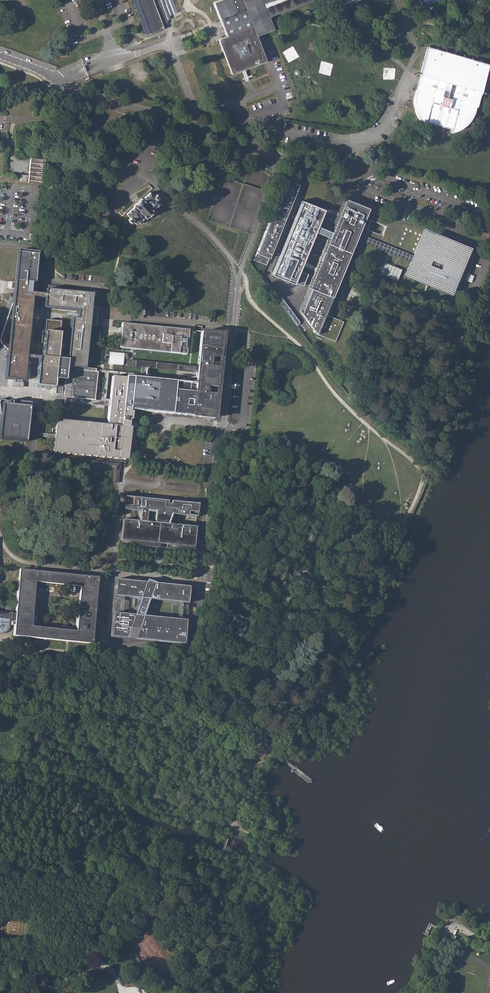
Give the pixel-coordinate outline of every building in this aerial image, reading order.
[(138,0),(132,0),(145,35),(150,33),(138,0)] [(150,33),(164,29),(153,0),(138,0),(150,33)] [(160,17),(162,22),(171,20),(165,0),(156,0),(162,16),(160,17)] [(220,40),(233,74),(245,70),(267,61),(262,47),(259,41),(257,36),(274,29),(271,22),(269,16),(262,0),(249,0),(244,2),(243,0),(224,0),(215,3),(221,19),(224,25),(226,31),(228,37),(220,40)] [(269,16),(309,0),(262,0),(269,16)] [(430,48),(427,57),(423,73),(422,76),(431,79),(430,80),(428,81),(426,84),(424,83),(423,84),(423,86),(424,86),(423,88),(422,89),(421,91),(419,91),(419,93),(418,96),(417,100),(417,107),(417,109),(418,112),(419,115),(420,117),(421,118),(423,122),(425,124),(427,126),(428,123),(454,130),(453,133),(455,133),(460,131),(463,129),(466,127),(467,126),(469,124),(472,121),(474,118),(475,115),(476,112),(477,109),(477,107),(476,106),(476,104),(476,102),(476,100),(477,100),(477,99),(477,98),(475,97),(474,94),(474,92),(473,91),(482,94),(489,66),(489,65),(430,48)] [(136,85),(147,82),(143,66),(132,69),(136,85)] [(43,184),(45,159),(30,158),(29,175),(21,174),(20,181),(43,184)] [(257,251),(254,260),(266,265),(269,258),(272,259),(285,224),(283,223),(285,220),(287,221),(300,185),(299,185),(286,180),(257,251)] [(137,202),(133,205),(134,206),(126,213),(129,217),(127,219),(127,220),(130,223),(133,221),(136,225),(144,217),(148,222),(156,214),(152,210),(160,203),(157,199),(158,197),(158,196),(156,194),(155,194),(153,196),(150,192),(142,199),(141,198),(137,202)] [(351,244),(366,207),(347,199),(301,313),(303,316),(315,332),(315,331),(318,332),(317,334),(335,341),(343,321),(325,314),(325,315),(323,314),(323,313),(330,296),(337,280),(341,268),(351,244)] [(313,206),(302,201),(272,275),(294,284),(324,210),(313,206)] [(353,245),(381,256),(400,264),(409,268),(424,231),(425,229),(367,205),(366,207),(351,244),(353,245)] [(407,274),(450,292),(468,249),(424,231),(409,268),(407,274)] [(353,245),(351,244),(341,268),(337,280),(339,281),(353,245)] [(23,387),(23,380),(25,359),(26,355),(32,297),(32,294),(30,293),(31,283),(34,283),(37,254),(18,252),(15,281),(14,286),(13,291),(12,305),(8,316),(3,331),(1,337),(0,340),(1,343),(4,346),(8,349),(7,361),(5,378),(13,379),(12,386),(17,387),(23,387)] [(380,274),(398,280),(402,268),(385,262),(380,274)] [(337,280),(330,296),(332,297),(339,300),(346,283),(339,281),(337,280)] [(78,314),(78,315),(96,317),(97,308),(90,307),(92,294),(62,291),(46,289),(45,295),(45,298),(44,307),(78,311),(78,314)] [(332,297),(330,296),(323,313),(323,314),(325,315),(325,314),(332,297)] [(96,317),(78,315),(77,319),(71,319),(71,323),(68,345),(68,348),(67,359),(66,365),(84,367),(87,333),(88,325),(95,326),(96,317)] [(38,362),(36,386),(55,387),(54,396),(59,396),(63,397),(64,388),(65,380),(66,365),(67,359),(58,358),(59,347),(60,344),(61,335),(62,322),(47,321),(46,331),(43,331),(41,342),(45,343),(43,356),(39,356),(38,360),(38,362)] [(188,330),(122,323),(122,324),(121,333),(119,348),(186,354),(188,330)] [(109,408),(131,410),(179,415),(214,418),(219,373),(223,334),(201,331),(197,367),(197,368),(197,371),(197,373),(196,376),(183,378),(182,382),(178,382),(176,381),(145,378),(142,378),(140,378),(126,376),(126,378),(112,376),(110,400),(109,403),(109,406),(109,408)] [(124,359),(124,353),(110,352),(109,364),(123,365),(124,359)] [(197,373),(197,368),(124,359),(123,365),(141,367),(146,368),(177,371),(183,372),(197,373)] [(84,368),(84,367),(66,365),(65,380),(64,388),(63,397),(70,397),(91,400),(95,400),(97,372),(84,371),(84,369),(84,368)] [(108,373),(105,373),(103,399),(100,399),(100,401),(100,405),(109,406),(109,403),(110,400),(105,399),(108,373)] [(0,400),(0,408),(1,415),(0,427),(0,439),(25,442),(26,442),(29,406),(30,401),(16,400),(12,400),(12,401),(8,401),(2,399),(0,400)] [(131,417),(131,410),(109,408),(107,425),(57,420),(54,451),(126,459),(129,430),(131,417)] [(125,496),(123,510),(143,512),(142,522),(122,520),(120,540),(159,544),(161,544),(162,545),(162,546),(163,546),(164,546),(165,545),(168,545),(193,548),(193,547),(195,527),(171,525),(175,516),(196,517),(198,504),(125,496)] [(159,544),(120,540),(120,544),(193,552),(193,548),(168,545),(165,545),(164,546),(163,546),(162,546),(162,545),(161,544),(159,544)] [(97,577),(20,569),(15,613),(0,612),(0,633),(1,633),(2,633),(3,632),(4,632),(5,631),(6,630),(7,629),(7,628),(8,628),(8,627),(8,626),(9,622),(10,622),(11,619),(14,619),(13,635),(29,637),(91,644),(97,577)] [(129,628),(138,629),(134,639),(183,644),(186,620),(143,616),(149,599),(187,603),(189,586),(155,583),(153,582),(147,580),(146,582),(116,579),(115,596),(140,598),(137,607),(136,607),(136,608),(135,610),(136,610),(134,615),(113,612),(110,637),(126,638),(129,628)] [(46,981),(57,984),(59,976),(43,973),(42,978),(46,979),(46,981)]
